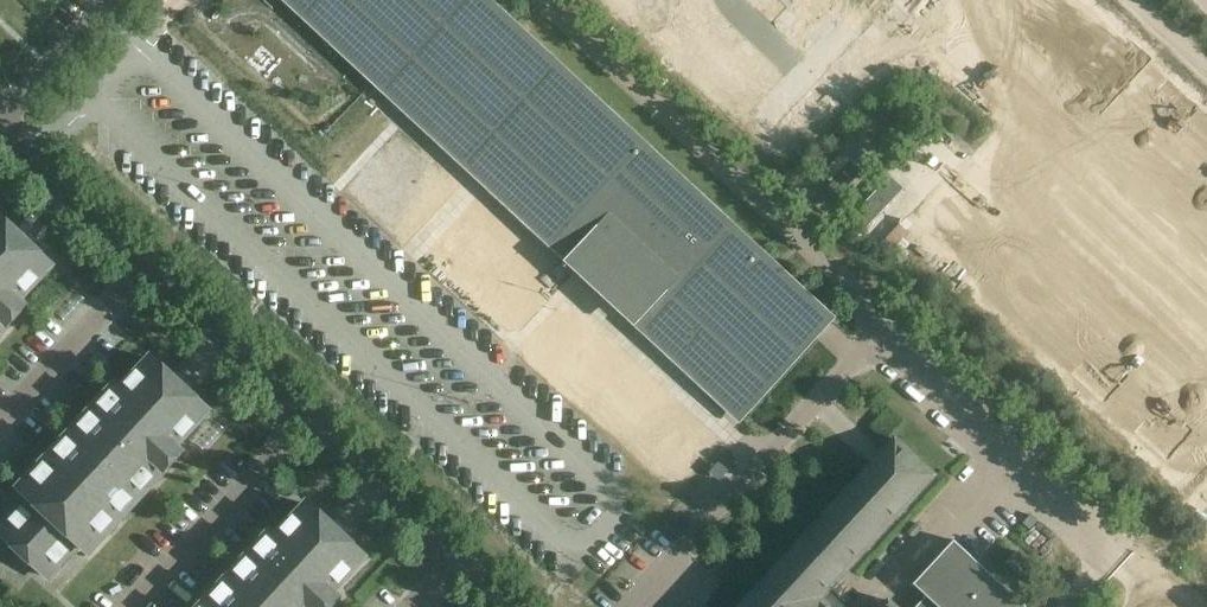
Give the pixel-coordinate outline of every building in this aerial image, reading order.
[(831,325),(483,0),(307,0),(750,412),(831,325)] [(27,302),(59,268),(0,213),(0,343),(33,308),(27,302)] [(183,448),(216,413),(151,354),(120,387),(114,382),(14,488),(24,496),(0,522),(0,538),(49,584),(81,549),(91,559),(188,453),(183,448)] [(825,600),(939,476),(896,436),(739,606),(833,606),(825,600)] [(339,593),(372,558),(308,499),(277,533),(271,527),(196,606),(337,606),(345,599),(339,593)] [(924,600),(918,606),(1018,606),(952,545),(911,588),(924,600)] [(1018,552),(1007,564),(1028,583),(1039,572),(1018,552)] [(889,598),(881,606),(899,606),(889,598)]
